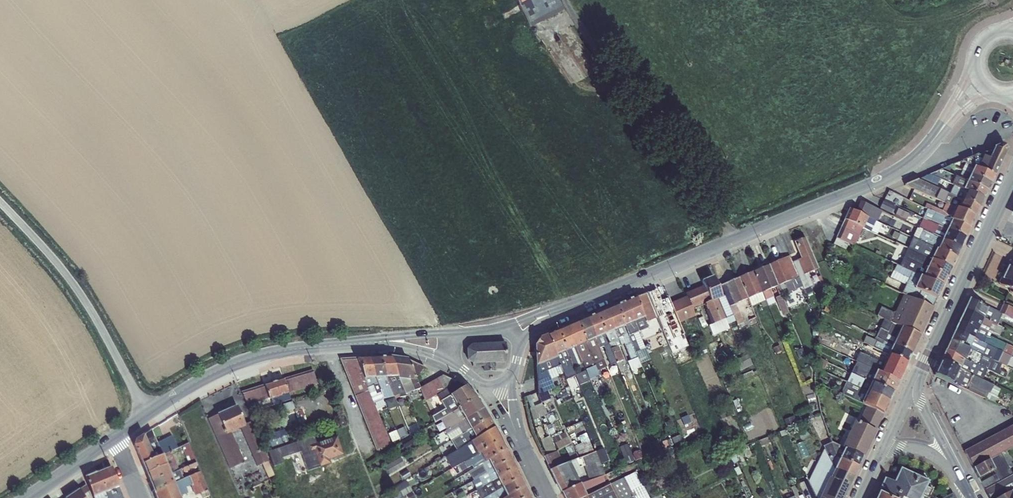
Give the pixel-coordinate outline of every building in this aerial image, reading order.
[(530,27),(564,10),(558,0),(516,0),(530,27)] [(974,166),(970,174),(989,182),(1005,148),(1002,144),(994,147),(989,158),(983,155),(982,156),(977,167),(974,166)] [(977,167),(982,156),(978,154),(961,161),(974,166),(977,167)] [(930,174),(951,184),(955,176),(940,169),(930,174)] [(967,181),(970,174),(962,170),(959,178),(967,182),(967,181)] [(967,181),(986,190),(989,182),(970,174),(967,181)] [(955,176),(951,184),(953,185),(963,189),(967,182),(959,178),(955,176)] [(905,185),(935,199),(939,189),(918,179),(905,185)] [(986,190),(967,181),(967,182),(963,189),(965,190),(982,198),(986,190)] [(953,185),(947,193),(957,197),(956,200),(960,201),(961,199),(965,190),(963,189),(953,185)] [(935,199),(943,202),(947,193),(939,189),(935,199)] [(978,207),(982,198),(965,190),(961,199),(978,207)] [(888,191),(884,199),(897,205),(901,197),(888,191)] [(954,207),(957,208),(960,201),(956,200),(957,197),(947,193),(943,202),(954,207)] [(957,208),(974,216),(978,207),(961,199),(960,201),(957,208)] [(859,200),(854,211),(877,221),(882,209),(879,208),(859,200)] [(879,208),(882,209),(892,214),(896,206),(883,200),(879,208)] [(930,210),(949,218),(954,207),(943,202),(941,210),(930,205),(930,210)] [(951,220),(968,228),(974,216),(957,208),(954,207),(949,218),(949,219),(951,220)] [(863,228),(868,217),(854,211),(849,208),(844,219),(862,228),(863,228)] [(927,208),(923,218),(947,229),(951,220),(949,219),(949,218),(930,210),(927,208)] [(868,217),(863,228),(877,234),(881,223),(877,221),(868,217)] [(942,239),(947,229),(923,218),(918,228),(922,230),(942,239)] [(840,227),(858,236),(862,228),(844,219),(840,227)] [(951,220),(947,229),(964,237),(968,228),(951,220)] [(840,227),(833,244),(845,249),(848,243),(858,247),(862,237),(858,236),(840,227)] [(959,247),(964,237),(947,229),(942,239),(959,247)] [(922,230),(918,240),(936,248),(937,249),(942,239),(922,230)] [(804,274),(807,273),(818,268),(805,238),(794,242),(801,258),(797,259),(804,274)] [(931,259),(931,258),(936,248),(918,240),(913,238),(908,248),(931,259)] [(942,239),(937,249),(955,257),(959,247),(942,239)] [(927,267),(931,259),(908,248),(904,256),(916,262),(927,267)] [(936,248),(931,258),(950,268),(955,257),(937,249),(936,248)] [(923,277),(927,267),(916,262),(904,256),(904,257),(891,251),(886,260),(896,264),(920,275),(923,277)] [(778,285),(793,279),(798,276),(792,262),(789,256),(769,265),(778,285)] [(923,277),(942,286),(950,268),(931,258),(931,259),(927,267),(923,277)] [(792,262),(798,276),(804,289),(812,285),(807,273),(804,274),(797,259),(792,262)] [(1012,293),(1012,262),(1009,260),(998,283),(1010,288),(1009,291),(1012,293)] [(903,294),(932,307),(936,298),(914,288),(920,275),(896,264),(890,278),(905,285),(902,293),(903,294)] [(775,286),(778,285),(769,265),(753,271),(761,292),(770,288),(775,286)] [(739,277),(747,298),(761,292),(753,271),(739,277)] [(914,288),(936,298),(942,286),(923,277),(920,275),(914,288)] [(710,301),(704,303),(705,305),(705,306),(706,310),(707,310),(712,322),(713,323),(724,318),(716,299),(722,297),(722,296),(713,276),(702,281),(710,301)] [(736,303),(747,298),(739,277),(720,285),(725,295),(729,305),(736,303)] [(778,285),(781,295),(790,291),(788,287),(795,284),(793,279),(778,285)] [(687,296),(691,306),(702,302),(704,303),(710,301),(702,281),(683,292),(687,296)] [(782,314),(788,312),(781,295),(778,285),(775,286),(779,295),(775,297),(782,314)] [(761,292),(765,300),(767,306),(775,302),(773,297),(770,288),(761,292)] [(643,317),(646,322),(657,317),(647,292),(636,297),(644,316),(643,317)] [(747,298),(751,306),(765,300),(761,292),(747,298)] [(892,322),(901,327),(919,335),(932,308),(932,307),(903,294),(895,312),(893,312),(881,307),(877,315),(892,322)] [(729,324),(730,328),(737,325),(729,305),(725,295),(722,296),(722,297),(716,299),(724,318),(727,324),(729,324)] [(823,311),(831,314),(837,298),(829,295),(823,311)] [(670,303),(679,322),(695,316),(691,306),(687,296),(670,303)] [(636,297),(625,301),(634,321),(643,317),(644,316),(636,297)] [(983,317),(988,307),(978,302),(969,298),(964,309),(983,317)] [(625,301),(614,306),(623,325),(624,325),(633,321),(634,321),(625,301)] [(729,305),(737,325),(744,322),(736,303),(729,305)] [(983,317),(996,324),(1000,317),(1012,323),(1012,308),(1003,303),(999,312),(988,307),(983,317)] [(605,310),(614,329),(623,325),(614,306),(605,310)] [(751,306),(745,308),(750,319),(756,317),(751,306)] [(959,319),(978,328),(983,317),(964,309),(959,319)] [(604,333),(614,329),(605,310),(595,314),(604,333)] [(594,338),(604,333),(595,314),(585,318),(594,338)] [(633,321),(638,331),(648,327),(646,322),(643,317),(634,321),(633,321)] [(978,328),(991,333),(991,332),(999,335),(1003,327),(996,324),(983,317),(978,328)] [(576,322),(585,342),(585,341),(594,338),(585,318),(576,322)] [(727,324),(724,318),(713,323),(712,322),(708,326),(713,336),(730,328),(729,324),(727,324)] [(955,329),(973,338),(978,328),(959,319),(955,329)] [(633,321),(624,325),(628,335),(638,331),(633,321)] [(566,326),(575,346),(585,342),(576,322),(566,326)] [(893,345),(901,327),(892,322),(887,331),(880,328),(876,337),(893,345)] [(623,325),(614,329),(617,337),(622,335),(625,344),(625,345),(631,360),(628,362),(631,370),(641,366),(635,352),(628,335),(624,325),(623,325)] [(565,350),(575,346),(566,326),(556,330),(565,350)] [(893,345),(911,354),(919,335),(901,327),(893,345)] [(973,338),(1010,356),(1011,356),(1012,350),(1012,347),(989,336),(991,333),(978,328),(973,338)] [(617,337),(614,329),(604,333),(608,344),(616,362),(623,359),(618,345),(620,345),(617,337)] [(852,329),(850,337),(858,339),(860,331),(852,329)] [(955,329),(950,340),(968,348),(973,338),(955,329)] [(556,354),(565,350),(556,330),(546,335),(556,354)] [(638,331),(628,335),(635,352),(645,348),(638,331)] [(610,364),(616,362),(608,344),(604,333),(594,338),(599,348),(603,346),(606,351),(605,351),(610,364)] [(536,365),(556,357),(557,357),(556,354),(546,335),(540,337),(535,344),(536,365)] [(868,344),(888,354),(893,345),(876,337),(875,336),(874,339),(866,336),(863,342),(868,344)] [(585,341),(594,362),(603,358),(599,348),(594,338),(585,341)] [(989,354),(988,357),(1001,364),(1006,365),(1010,356),(973,338),(968,348),(969,349),(982,354),(983,351),(989,354)] [(950,340),(945,350),(964,359),(969,349),(968,348),(950,340)] [(585,342),(575,346),(582,361),(586,370),(595,366),(594,362),(585,341),(585,342)] [(506,362),(505,342),(471,344),(466,348),(467,359),(472,363),(483,363),(484,372),(496,371),(496,362),(506,362)] [(884,363),(888,354),(868,344),(863,354),(884,363)] [(893,345),(888,354),(907,363),(911,354),(893,345)] [(565,350),(572,365),(582,361),(575,346),(565,350)] [(645,348),(635,352),(641,366),(650,360),(645,348)] [(797,350),(800,357),(806,355),(803,348),(797,350)] [(986,369),(1004,377),(1006,373),(998,370),(1001,364),(988,357),(982,354),(969,349),(964,359),(986,369)] [(562,370),(572,365),(565,350),(556,354),(557,357),(556,357),(560,364),(562,370)] [(959,369),(964,359),(945,350),(941,360),(958,369),(959,369)] [(877,370),(880,372),(884,363),(863,354),(859,352),(855,361),(856,361),(876,371),(877,370)] [(734,360),(738,369),(752,362),(748,354),(734,360)] [(884,363),(902,372),(907,363),(888,354),(884,363)] [(386,377),(398,376),(390,356),(378,357),(386,377)] [(415,377),(407,359),(390,356),(398,376),(398,378),(399,378),(409,379),(416,380),(415,377)] [(368,387),(364,377),(357,358),(357,357),(340,359),(376,450),(391,444),(368,387)] [(364,377),(375,377),(368,357),(357,358),(364,377)] [(375,377),(386,377),(378,357),(368,357),(375,377)] [(536,365),(537,380),(549,375),(547,370),(560,364),(556,357),(536,365)] [(815,367),(824,371),(828,362),(816,357),(815,367)] [(603,358),(594,362),(595,366),(597,370),(607,366),(603,358)] [(418,376),(424,366),(407,359),(415,377),(418,376)] [(982,380),(986,369),(964,359),(959,369),(982,380)] [(941,360),(934,374),(952,383),(958,369),(941,360)] [(871,382),(876,371),(856,361),(851,373),(871,382)] [(902,372),(884,363),(880,372),(898,381),(902,372)] [(585,370),(589,378),(599,375),(597,370),(595,366),(586,370),(585,370)] [(284,378),(288,392),(318,384),(313,369),(284,378)] [(958,369),(952,383),(986,399),(993,385),(982,380),(959,369),(958,369)] [(576,374),(580,384),(589,380),(589,378),(585,370),(576,374)] [(871,382),(893,392),(898,381),(880,372),(877,370),(876,371),(871,382)] [(846,381),(867,391),(871,382),(851,373),(846,381)] [(465,386),(443,375),(420,388),(425,401),(431,398),(434,404),(450,395),(465,386)] [(537,380),(538,394),(555,387),(550,375),(549,375),(537,380)] [(398,376),(386,377),(391,389),(392,390),(396,389),(399,397),(405,395),(405,394),(402,385),(399,378),(398,378),(398,376)] [(378,399),(383,397),(375,377),(364,377),(368,387),(372,385),(378,399)] [(391,389),(386,377),(375,377),(383,397),(389,396),(388,389),(391,389)] [(268,398),(272,397),(288,392),(284,378),(264,384),(268,398)] [(409,379),(399,378),(402,385),(405,384),(406,388),(407,388),(409,392),(414,390),(409,379)] [(409,379),(414,390),(420,388),(416,380),(409,379)] [(841,393),(861,403),(867,391),(846,381),(841,393)] [(867,391),(889,402),(893,392),(871,382),(867,391)] [(253,402),(268,398),(264,384),(241,391),(248,405),(253,402)] [(476,397),(465,386),(450,395),(459,408),(476,397)] [(866,406),(883,414),(889,402),(867,391),(861,403),(866,406)] [(290,399),(288,392),(272,397),(274,404),(290,399)] [(561,404),(572,399),(569,392),(558,397),(561,404)] [(440,419),(459,408),(450,395),(434,404),(431,405),(436,413),(432,416),(434,422),(440,419)] [(459,408),(465,418),(483,408),(476,397),(459,408)] [(584,400),(576,403),(579,412),(587,409),(584,400)] [(283,404),(285,411),(294,408),(292,401),(282,404),(283,404)] [(543,405),(547,413),(552,411),(548,402),(543,405)] [(244,462),(242,456),(235,459),(231,449),(238,447),(237,444),(232,446),(226,433),(218,436),(210,417),(217,414),(237,405),(245,424),(246,427),(252,425),(256,436),(261,449),(252,453),(258,466),(262,464),(268,477),(274,475),(251,422),(244,420),(236,404),(207,418),(230,468),(244,462)] [(284,411),(285,411),(283,404),(277,406),(284,429),(286,428),(286,430),(291,428),(289,422),(288,422),(284,411)] [(217,414),(225,432),(232,429),(238,427),(245,424),(237,405),(217,414)] [(533,409),(538,418),(547,413),(543,405),(533,409)] [(858,422),(876,430),(883,414),(866,406),(858,422)] [(732,407),(719,410),(721,418),(733,416),(732,407)] [(284,411),(288,422),(289,422),(298,420),(298,419),(295,408),(294,408),(285,411),(284,411)] [(459,408),(440,419),(446,430),(453,425),(465,419),(465,418),(459,408)] [(465,419),(470,429),(489,418),(483,408),(465,418),(465,419)] [(617,416),(620,424),(628,421),(624,413),(617,416)] [(226,433),(225,432),(217,414),(210,417),(218,436),(226,433)] [(794,417),(784,419),(786,427),(796,425),(794,417)] [(489,418),(470,429),(476,438),(495,427),(489,418)] [(470,429),(465,419),(453,425),(446,430),(445,431),(451,440),(452,439),(470,429)] [(289,422),(291,428),(291,429),(300,426),(298,420),(289,422)] [(845,448),(862,456),(863,457),(876,430),(858,422),(855,421),(842,447),(845,448)] [(685,427),(687,433),(697,429),(694,423),(685,427)] [(238,427),(239,427),(240,427),(246,440),(251,438),(246,427),(245,424),(238,427)] [(410,426),(411,433),(420,431),(418,424),(410,426)] [(251,438),(246,440),(252,453),(261,449),(256,436),(252,425),(246,427),(251,438)] [(973,468),(988,459),(1004,451),(1012,446),(1012,425),(964,450),(973,468)] [(397,430),(400,438),(408,435),(404,427),(397,430)] [(501,440),(495,427),(476,438),(471,441),(477,453),(478,454),(480,453),(501,440)] [(151,429),(143,434),(154,458),(162,454),(156,441),(151,429)] [(232,446),(237,444),(231,431),(232,430),(232,429),(225,432),(226,433),(232,446)] [(273,447),(288,442),(283,429),(269,434),(273,447)] [(471,441),(476,438),(470,429),(452,439),(457,449),(471,441)] [(392,442),(400,438),(397,430),(388,434),(392,442)] [(553,438),(558,450),(564,446),(570,443),(564,432),(553,438)] [(433,437),(437,444),(446,439),(442,433),(433,437)] [(143,464),(154,458),(143,434),(135,440),(134,445),(143,464)] [(578,450),(580,457),(594,452),(589,441),(587,442),(584,434),(578,436),(580,443),(575,445),(577,450),(578,450)] [(156,441),(162,454),(177,448),(172,435),(156,441)] [(617,442),(619,446),(628,443),(626,438),(624,439),(623,435),(617,437),(618,441),(617,442)] [(672,438),(674,443),(682,440),(680,435),(672,438)] [(313,450),(319,467),(330,463),(329,459),(343,454),(337,436),(308,446),(310,451),(313,450)] [(546,453),(555,449),(550,436),(540,439),(546,453)] [(411,439),(403,445),(408,452),(417,446),(411,439)] [(485,462),(488,460),(506,450),(501,440),(480,453),(483,458),(485,462)] [(655,451),(660,448),(657,440),(651,442),(655,451)] [(457,465),(477,453),(471,441),(457,449),(445,457),(452,468),(457,465)] [(836,455),(840,457),(845,448),(842,447),(831,442),(831,443),(836,455)] [(188,466),(189,469),(197,466),(188,443),(177,448),(162,454),(170,474),(180,470),(176,458),(175,459),(172,453),(179,451),(183,449),(189,465),(188,466)] [(570,443),(564,446),(570,459),(571,460),(574,460),(580,457),(578,450),(577,450),(575,445),(572,446),(570,443)] [(826,451),(835,470),(835,469),(840,458),(840,457),(836,455),(831,443),(823,446),(826,451)] [(619,447),(627,464),(635,460),(626,444),(619,447)] [(235,459),(242,456),(243,456),(239,446),(238,447),(231,449),(235,459)] [(287,446),(276,450),(278,457),(289,452),(287,446)] [(840,457),(840,458),(858,467),(862,456),(845,448),(840,457)] [(506,450),(488,460),(492,468),(510,458),(506,450)] [(550,470),(564,464),(557,450),(543,456),(550,470)] [(816,497),(820,497),(830,478),(831,478),(835,470),(826,451),(823,450),(808,482),(816,497)] [(570,461),(577,476),(582,474),(578,467),(584,465),(589,480),(604,474),(595,451),(594,452),(580,457),(574,460),(570,461)] [(1004,451),(988,459),(993,469),(996,468),(998,473),(999,475),(1009,469),(1007,465),(1010,463),(1004,451)] [(477,453),(457,465),(463,474),(469,471),(467,468),(483,458),(480,453),(478,454),(477,453)] [(150,482),(170,474),(162,454),(154,458),(143,464),(150,482)] [(384,466),(389,474),(405,465),(400,457),(384,466)] [(467,468),(469,471),(485,462),(483,458),(467,468)] [(493,469),(497,478),(515,468),(510,458),(492,468),(493,469)] [(840,458),(835,469),(852,477),(858,467),(840,458)] [(988,459),(973,468),(978,478),(994,469),(993,469),(988,459)] [(479,477),(493,469),(492,468),(488,460),(485,462),(469,471),(463,474),(466,479),(476,473),(479,477)] [(550,470),(561,492),(562,492),(580,483),(577,476),(570,461),(564,464),(550,470)] [(111,467),(98,472),(105,491),(119,486),(111,467)] [(497,478),(502,487),(519,477),(515,468),(497,478)] [(472,481),(476,490),(497,478),(493,469),(479,477),(472,481)] [(831,478),(848,486),(852,477),(835,469),(835,470),(831,478)] [(880,493),(891,497),(901,497),(920,497),(922,494),(926,485),(927,482),(900,469),(894,482),(887,478),(880,493)] [(174,483),(183,479),(180,470),(170,474),(174,483)] [(174,483),(179,495),(187,492),(185,487),(191,485),(195,495),(207,490),(200,471),(183,479),(174,483)] [(636,471),(623,478),(632,495),(634,497),(650,497),(636,471)] [(105,491),(98,472),(85,477),(93,496),(105,491)] [(981,482),(985,489),(1002,480),(999,475),(998,473),(981,482)] [(150,482),(154,492),(174,483),(170,474),(150,482)] [(580,483),(586,495),(594,492),(592,487),(607,479),(604,474),(589,480),(580,483)] [(1002,480),(985,489),(989,497),(997,497),(1011,491),(1012,490),(1012,474),(1002,480)] [(502,487),(506,496),(524,486),(519,477),(502,487)] [(880,493),(887,478),(884,477),(875,497),(878,497),(880,493)] [(502,487),(497,478),(476,490),(481,497),(482,497),(502,487)] [(632,495),(623,478),(594,492),(586,495),(581,497),(627,497),(632,495)] [(808,482),(807,478),(802,480),(803,482),(798,484),(803,494),(804,497),(816,497),(808,482)] [(848,486),(831,478),(830,478),(820,497),(843,497),(848,486)] [(406,494),(406,495),(411,491),(406,481),(396,487),(397,488),(384,494),(386,497),(399,497),(402,497),(406,494)] [(156,497),(180,497),(179,495),(174,483),(154,492),(156,497)] [(580,483),(562,492),(565,497),(581,497),(586,495),(580,483)] [(85,497),(91,497),(86,485),(79,490),(85,497)] [(926,485),(922,494),(928,497),(932,488),(926,485)] [(107,496),(112,494),(114,497),(124,497),(121,490),(119,486),(105,491),(107,496)] [(524,486),(506,496),(503,497),(530,497),(524,486)] [(795,497),(804,497),(803,494),(799,496),(794,486),(791,487),(792,490),(794,496),(795,497)] [(482,497),(503,497),(506,496),(502,487),(482,497)] [(794,496),(792,490),(789,492),(787,488),(780,491),(783,497),(789,497),(794,496)] [(67,497),(85,497),(79,490),(67,497)]
